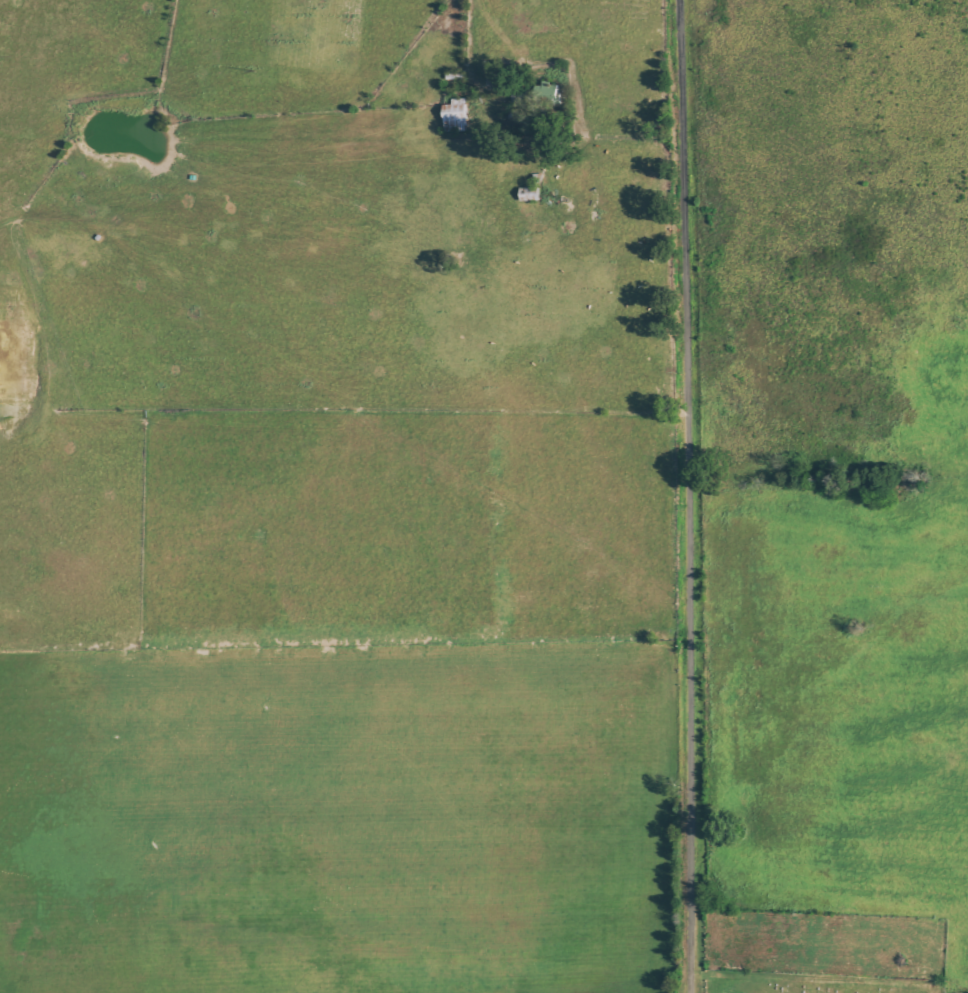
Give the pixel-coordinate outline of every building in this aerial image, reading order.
[(452,99),(453,111),(444,112),(445,132),(468,131),(466,98),(452,99)]
